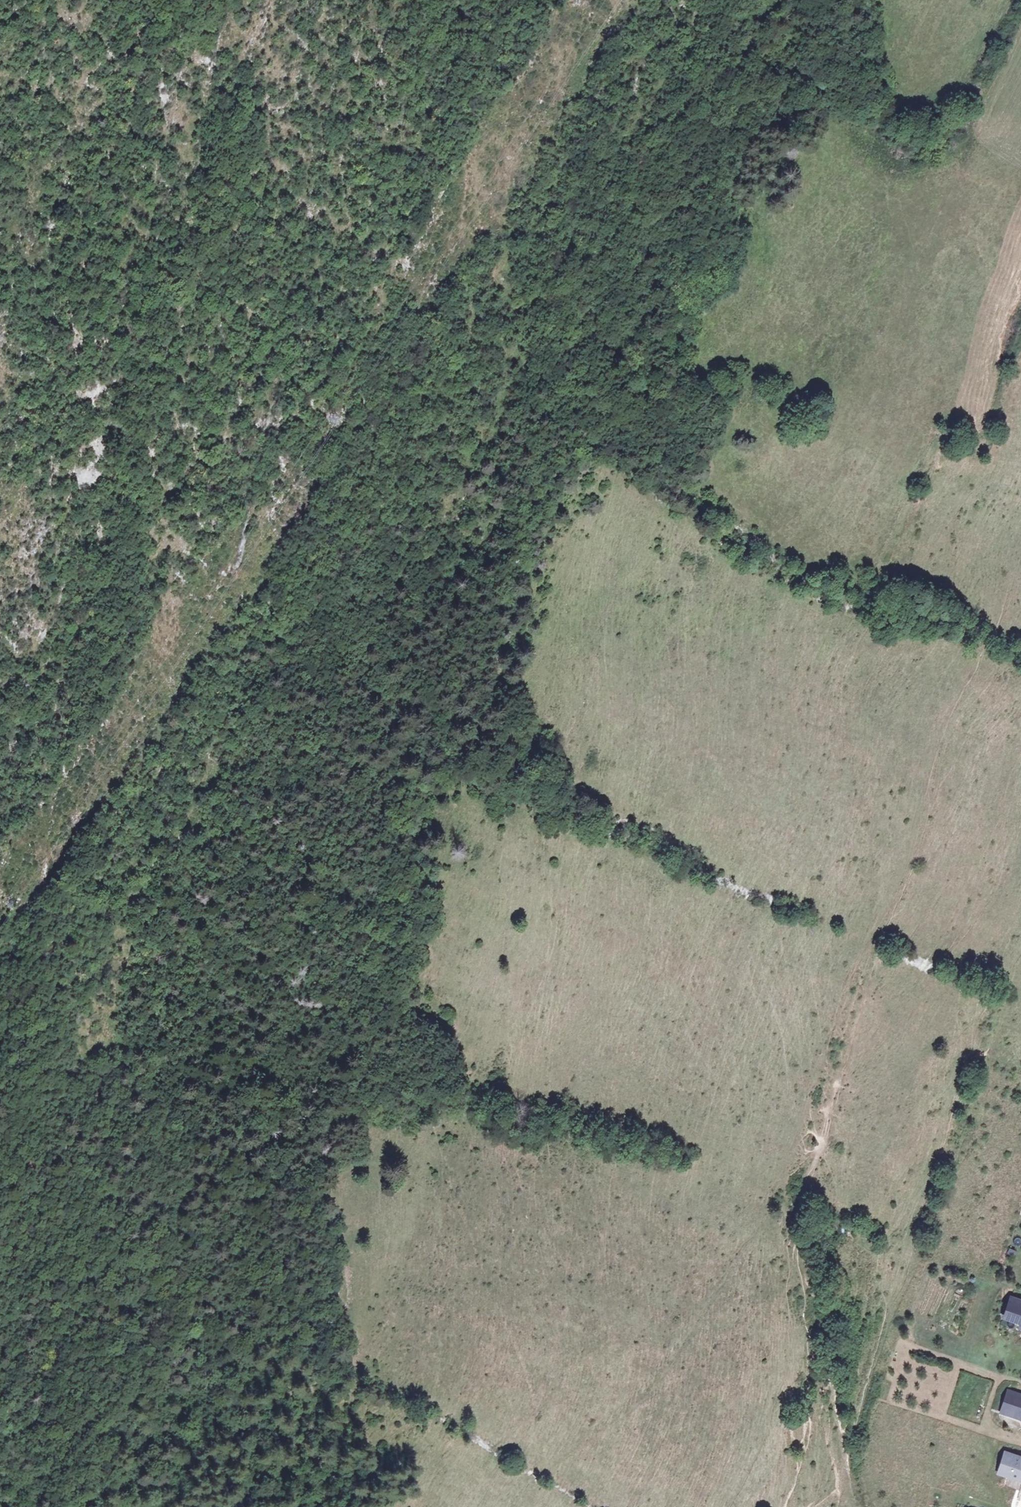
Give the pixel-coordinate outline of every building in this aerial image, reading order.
[(1015,1299),(1009,1319),(1020,1322),(1020,1301),(1015,1299)] [(1018,1393),(1012,1391),(1006,1412),(1012,1414),(1018,1393)] [(1018,1393),(1012,1414),(1020,1417),(1020,1394),(1018,1393)] [(1008,1451),(1002,1471),(1020,1477),(1020,1455),(1008,1451)]
